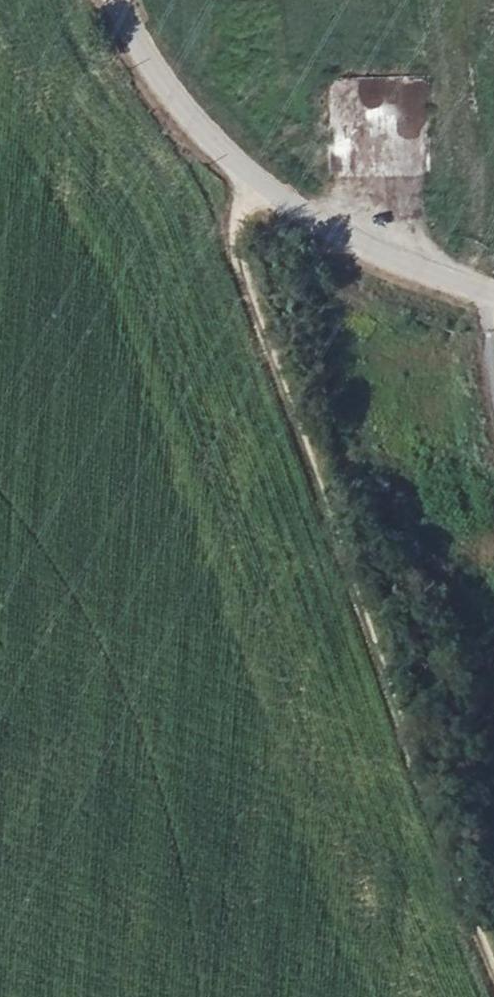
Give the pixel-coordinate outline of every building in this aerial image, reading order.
[(427,78),(329,78),(329,176),(428,176),(427,78)]
